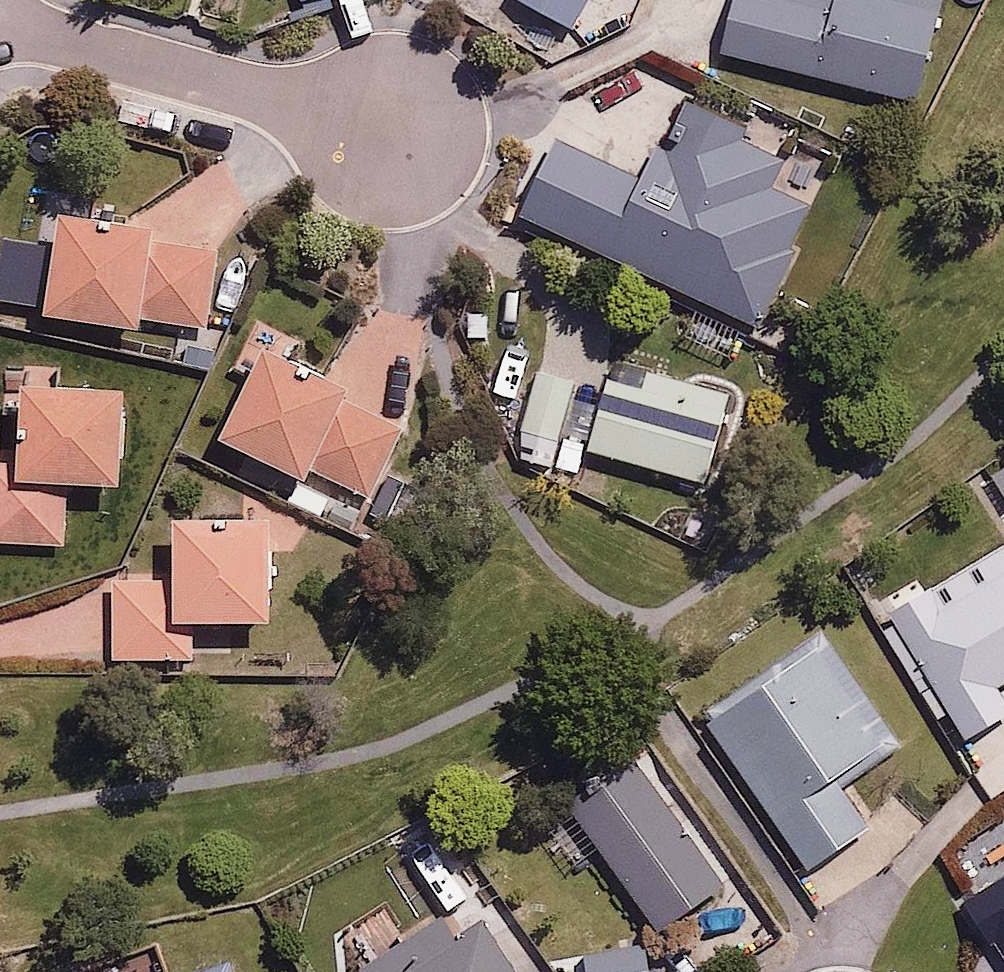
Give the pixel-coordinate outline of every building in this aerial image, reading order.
[(577,28),(590,0),(519,0),(577,28)] [(728,56),(915,96),(936,0),(741,0),(728,56)] [(747,124),(690,96),(651,175),(559,131),(520,210),(755,323),(813,203),(770,183),(782,158),(740,138),(747,124)] [(91,205),(44,201),(41,244),(60,246),(54,314),(212,328),(219,244),(156,239),(158,224),(90,218),(91,205)] [(250,379),(221,434),(306,479),(313,466),(373,497),(410,427),(347,393),(352,384),(292,352),(301,336),(257,313),(228,367),(250,379)] [(36,384),(36,369),(6,368),(4,410),(28,411),(27,452),(0,451),(0,535),(69,537),(70,480),(126,482),(128,386),(36,384)] [(577,379),(538,368),(521,423),(561,435),(577,379)] [(728,393),(647,370),(643,383),(609,374),(589,443),(704,476),(728,393)] [(294,513),(177,515),(178,573),(114,574),(116,655),(195,654),(194,619),(274,618),(273,551),(295,550),(294,513)] [(896,620),(967,738),(1003,716),(1003,694),(999,686),(1003,683),(1003,543),(925,590),(916,575),(869,603),(884,628),(896,620)] [(840,776),(896,741),(825,630),(707,706),(807,863),(870,822),(840,776)] [(639,767),(554,823),(582,865),(602,851),(655,932),(720,889),(639,767)] [(361,963),(367,971),(523,971),(488,914),(457,933),(445,912),(361,963)] [(584,954),(586,971),(651,971),(649,947),(584,954)] [(229,958),(196,971),(235,971),(229,958)]
